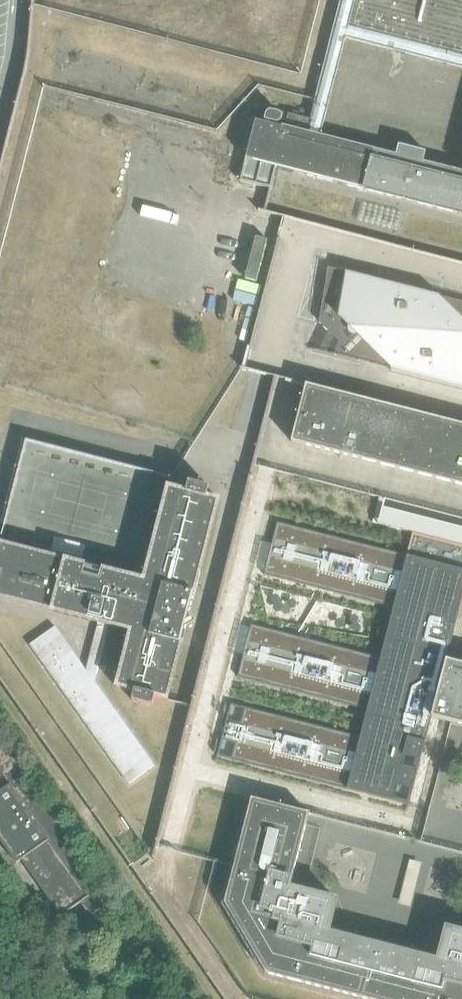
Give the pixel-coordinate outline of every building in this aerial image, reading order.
[(310,121),(258,108),(240,180),(271,189),(277,166),(300,171),(302,172),(461,213),(461,169),(424,159),(426,152),(399,145),(397,153),(311,131),(336,32),(413,52),(444,60),(461,65),(461,0),(341,0),(310,121)] [(346,272),(338,317),(391,369),(461,388),(461,319),(439,296),(346,272)] [(306,384),(291,442),(461,486),(461,424),(306,384)] [(0,541),(0,598),(98,624),(86,670),(55,627),(30,645),(128,784),(154,766),(95,682),(109,627),(129,632),(115,687),(134,692),(132,701),(153,707),(155,698),(169,702),(184,641),(180,641),(192,595),(195,596),(220,499),(208,496),(210,487),(189,481),(186,490),(167,485),(143,578),(0,541)] [(446,660),(431,717),(461,725),(461,664),(446,660)] [(0,743),(0,840),(17,863),(22,860),(61,916),(82,902),(92,916),(112,902),(0,743)] [(252,798),(233,869),(224,902),(266,973),(367,998),(461,998),(461,929),(445,925),(437,956),(332,929),(339,898),(291,885),(309,813),(252,798)] [(130,987),(118,998),(119,998),(141,998),(130,987)]
